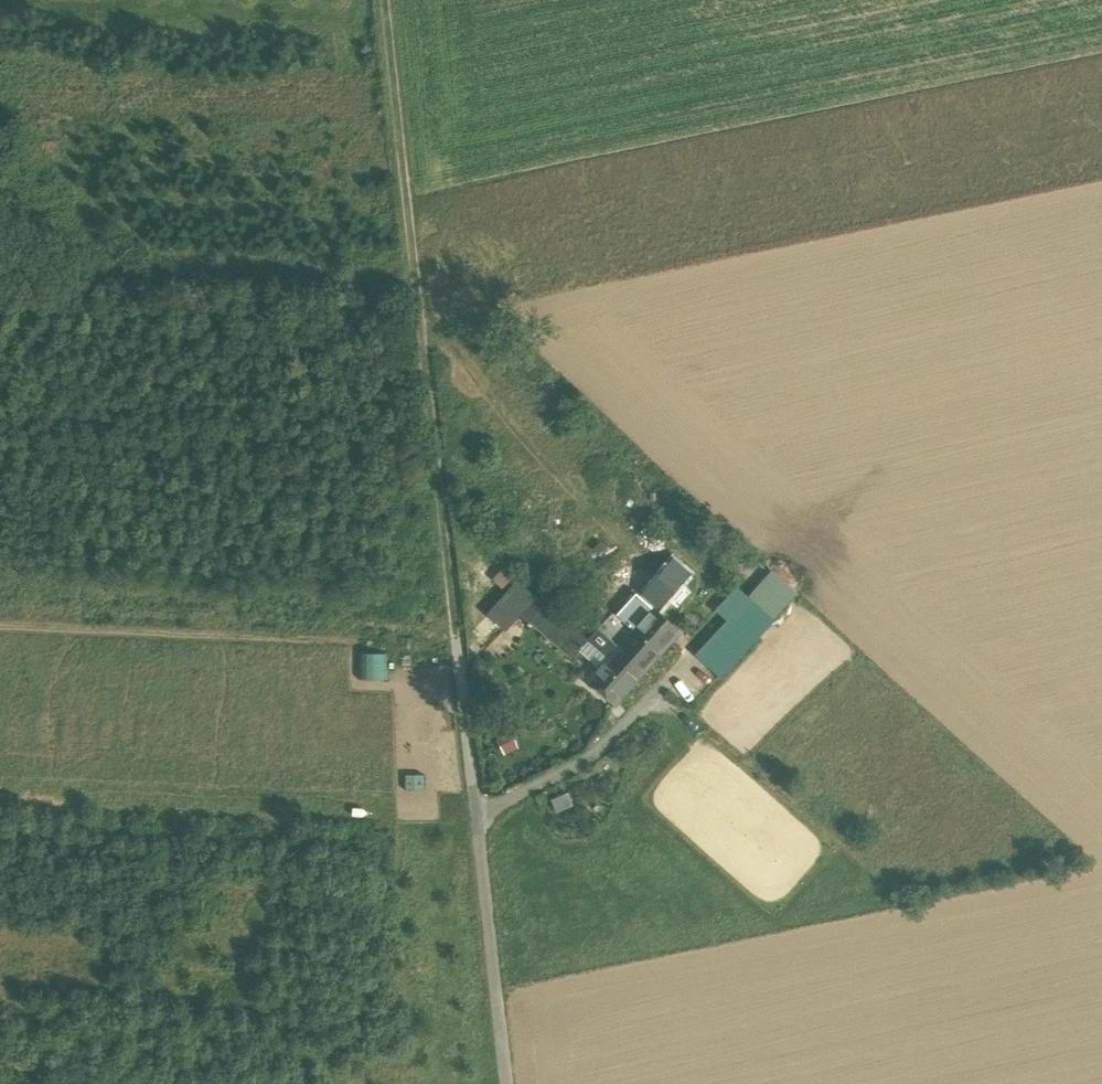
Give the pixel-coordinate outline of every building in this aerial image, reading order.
[(643,594),(658,607),(689,573),(675,559),(643,594)] [(769,575),(697,654),(721,676),(793,597),(769,575)] [(508,633),(537,602),(515,582),(487,613),(508,633)] [(572,657),(588,640),(546,602),(530,619),(572,657)] [(600,628),(645,668),(679,631),(652,607),(634,628),(615,611),(600,628)] [(616,701),(645,668),(600,628),(600,627),(588,640),(607,657),(589,677),(616,701)] [(387,678),(387,651),(357,651),(356,677),(387,678)] [(408,787),(426,787),(425,773),(407,774),(408,787)]
